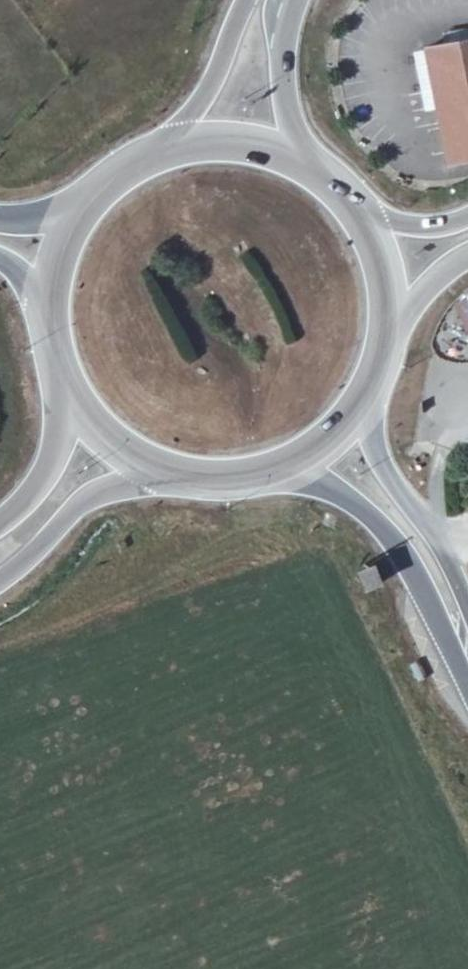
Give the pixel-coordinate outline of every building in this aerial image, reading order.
[(424,49),(447,166),(464,162),(467,162),(467,41),(424,49)] [(464,295),(454,300),(467,331),(467,304),(464,295)] [(382,581),(372,563),(358,570),(367,588),(382,581)]
